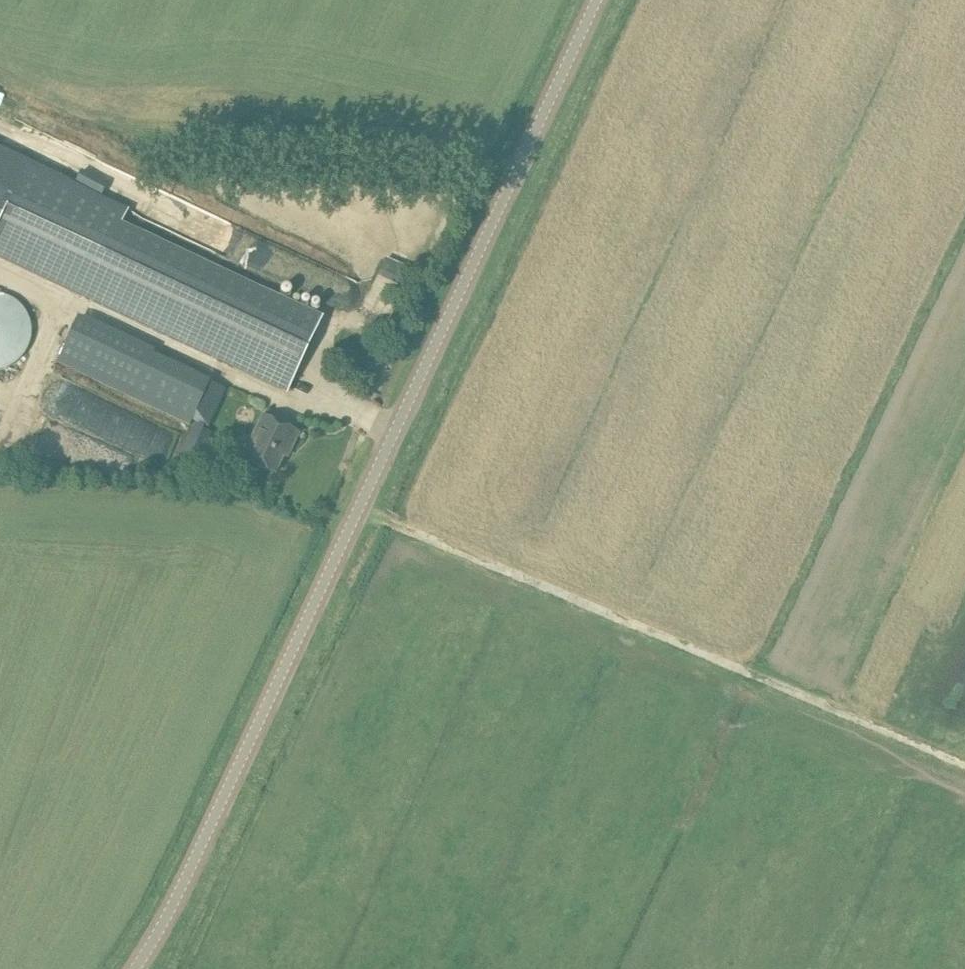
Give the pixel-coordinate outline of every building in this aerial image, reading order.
[(286,392),(322,318),(121,224),(127,209),(0,149),(0,257),(286,392)] [(1,294),(0,294),(0,369),(6,368),(12,365),(20,360),(26,353),(30,344),(32,334),(31,325),(28,316),(22,306),(16,301),(7,296),(1,294)] [(210,380),(79,316),(58,359),(189,423),(210,380)] [(197,407),(191,419),(197,421),(206,426),(208,427),(214,415),(197,407)] [(264,417),(244,459),(248,462),(248,466),(257,471),(261,468),(274,474),(287,447),(290,449),(298,433),(280,424),(264,417)] [(197,421),(178,461),(194,469),(212,432),(204,429),(206,426),(197,421)]
